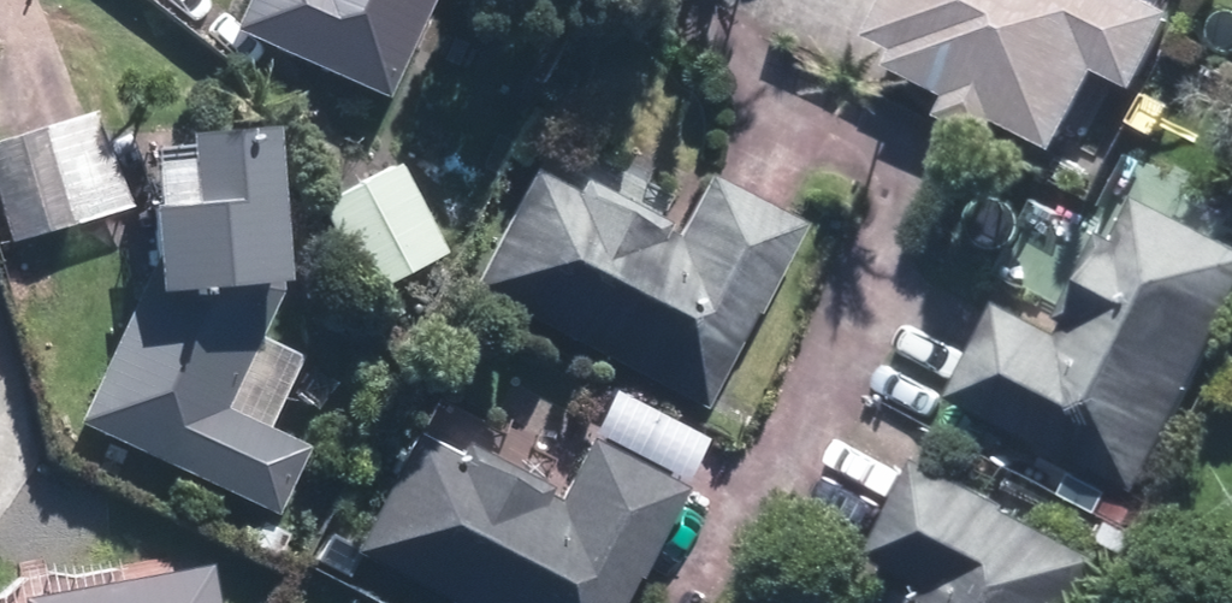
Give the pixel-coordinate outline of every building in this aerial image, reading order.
[(226,32),(386,103),(432,0),(240,0),(226,32)] [(877,42),(909,58),(900,74),(959,104),(950,121),(996,145),(1005,126),(1063,156),(1104,76),(1143,96),(1182,20),(1142,0),(899,0),(877,42)] [(0,144),(0,231),(3,242),(124,212),(87,119),(0,144)] [(256,130),(171,138),(175,166),(142,170),(148,213),(133,215),(143,280),(77,429),(273,515),(301,452),(262,435),(297,358),(253,338),(273,295),(256,130)] [(443,258),(400,163),(322,198),(364,293),(443,258)] [(802,224),(705,174),(677,228),(581,179),(573,195),(529,172),(468,292),(699,409),(747,314),(754,318),(802,224)] [(1143,201),(1121,243),(1109,237),(1062,326),(1072,331),(1067,339),(1000,304),(950,399),(1044,449),(1045,446),(1141,496),(1231,324),(1231,248),(1143,201)] [(1059,302),(1091,243),(1039,216),(1008,275),(1059,302)] [(703,441),(606,392),(584,434),(681,484),(703,441)] [(586,442),(557,498),(460,447),(454,459),(408,435),(347,553),(444,602),(618,602),(630,579),(636,582),(683,493),(586,442)] [(919,463),(870,557),(938,592),(932,602),(1088,602),(1109,563),(919,463)] [(17,598),(17,602),(217,602),(210,564),(17,598)]
